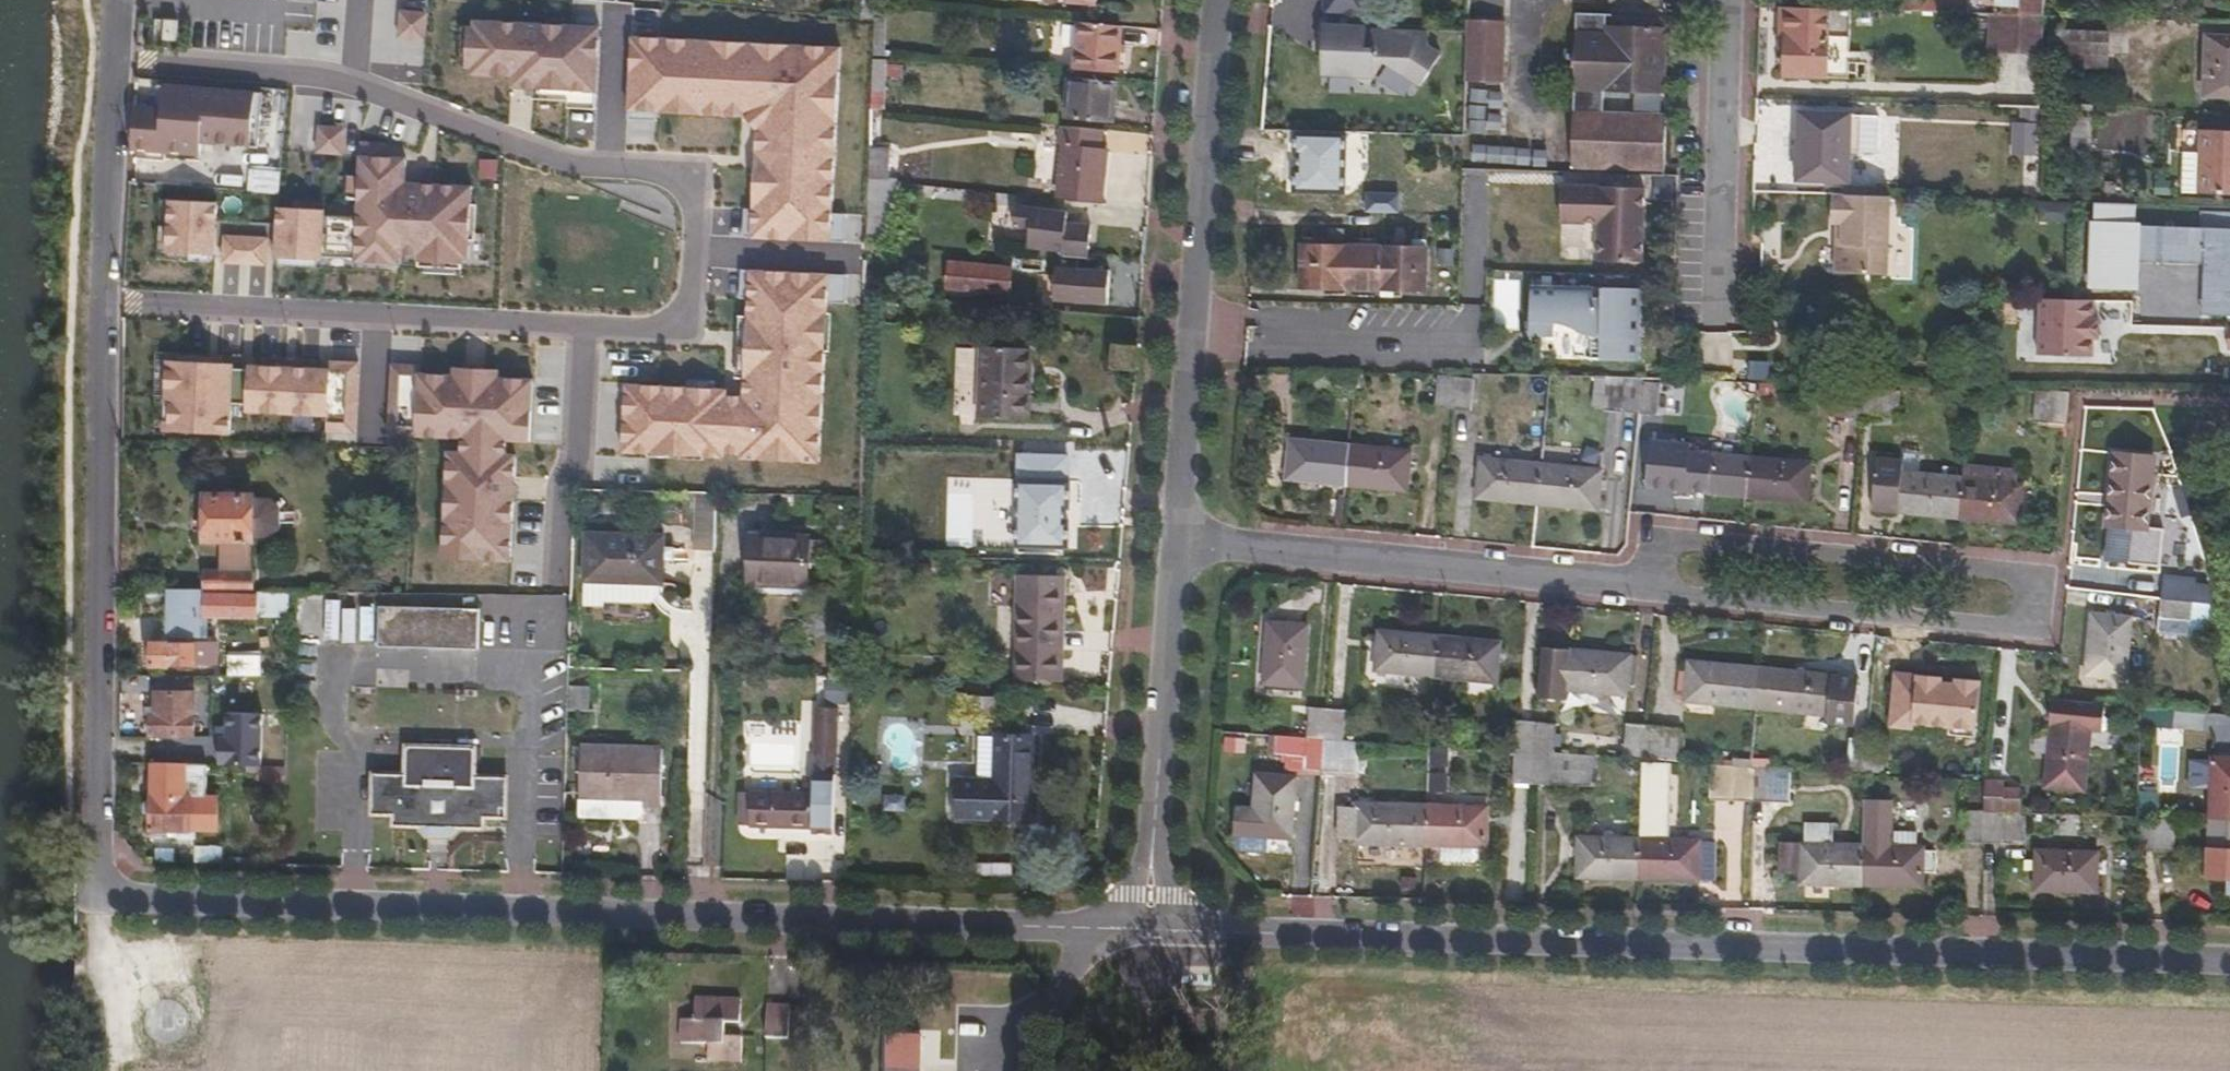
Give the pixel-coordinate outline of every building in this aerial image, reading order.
[(1926,0),(1900,0),(1900,9),(1925,10),(1926,0)] [(1925,10),(2005,13),(2042,14),(2043,0),(1926,0),(1925,10)] [(1786,5),(1776,4),(1777,47),(1784,48),(1786,5)] [(1848,33),(1849,7),(1786,5),(1784,48),(1785,75),(1825,76),(1826,32),(1848,33)] [(2004,48),(2041,49),(2042,14),(2005,13),(2004,48)] [(1572,144),(1665,148),(1666,115),(1660,113),(1633,113),(1603,112),(1604,91),(1633,92),(1661,93),(1665,27),(1606,26),(1606,14),(1576,14),(1572,144)] [(1115,72),(1119,26),(1077,21),(1074,69),(1115,72)] [(1467,21),(1466,32),(1463,131),(1499,132),(1504,22),(1467,21)] [(1427,30),(1366,26),(1322,24),(1320,48),(1328,49),(1327,73),(1353,74),(1366,84),(1381,61),(1418,83),(1438,53),(1426,45),(1427,30)] [(2106,32),(2057,31),(2055,64),(2104,65),(2106,32)] [(2205,34),(2202,93),(2229,95),(2229,35),(2205,34)] [(881,57),(871,56),(869,108),(884,109),(885,57),(881,57)] [(1114,82),(1068,78),(1064,116),(1111,120),(1114,82)] [(157,109),(130,107),(128,150),(197,154),(198,141),(253,145),(257,94),(159,86),(157,109)] [(1633,113),(1660,113),(1661,93),(1633,92),(1633,113)] [(2035,106),(2020,106),(2019,122),(2035,123),(2035,106)] [(1798,146),(1797,161),(1798,177),(1846,178),(1846,151),(1858,151),(1859,115),(1798,113),(1798,146)] [(2086,115),(2072,115),(2069,150),(2085,150),(2086,115)] [(1100,147),(1101,128),(1057,124),(1057,144),(1063,144),(1058,197),(1098,201),(1104,148),(1100,147)] [(2197,129),(2195,191),(2229,192),(2229,130),(2197,129)] [(1525,266),(1527,143),(1468,141),(1465,265),(1525,266)] [(1664,169),(1665,148),(1572,144),(1571,166),(1664,169)] [(889,147),(867,145),(866,174),(866,175),(887,177),(889,147)] [(1322,147),(1320,172),(1332,172),(1334,147),(1322,147)] [(1593,258),(1640,260),(1643,180),(1558,178),(1557,220),(1594,221),(1593,258)] [(894,183),(866,180),(865,238),(888,240),(889,203),(894,203),(894,183)] [(1889,194),(1832,192),(1831,222),(1842,223),(1841,243),(1835,249),(1835,265),(1840,271),(1887,272),(1889,194)] [(2136,256),(2137,228),(2137,204),(2093,204),(2093,222),(2089,222),(2087,288),(2136,289),(2136,256)] [(1066,212),(1014,206),(1012,224),(1028,227),(1026,246),(1061,250),(1060,255),(1084,257),(1089,226),(1064,223),(1066,212)] [(2171,211),(2169,229),(2197,229),(2197,211),(2171,211)] [(2169,229),(2137,228),(2136,256),(2207,260),(2206,309),(2229,310),(2229,231),(2197,229),(2169,229)] [(1426,247),(1298,245),(1297,286),(1425,289),(1426,247)] [(882,253),(864,252),(863,293),(877,294),(882,253)] [(1006,293),(1009,266),(947,261),(946,288),(1006,293)] [(1075,271),(1052,269),(1050,295),(1094,300),(1096,270),(1076,268),(1075,271)] [(1639,360),(1641,285),(1527,281),(1525,333),(1553,334),(1553,327),(1598,328),(1597,358),(1639,360)] [(2038,293),(2036,352),(2095,354),(2097,296),(2038,293)] [(1021,294),(1020,305),(1041,306),(1042,295),(1021,294)] [(1132,368),(1134,346),(1110,344),(1109,365),(1132,368)] [(978,349),(955,348),(954,413),(978,413),(978,416),(1026,417),(1029,347),(980,346),(978,349)] [(1469,408),(1473,373),(1453,372),(1453,377),(1450,406),(1469,408)] [(1433,404),(1450,406),(1453,377),(1438,375),(1433,404)] [(1602,407),(1638,411),(1642,381),(1605,379),(1602,407)] [(1642,381),(1638,411),(1656,412),(1658,383),(1642,381)] [(1862,416),(1865,386),(1848,385),(1844,414),(1862,416)] [(1899,389),(1865,386),(1862,416),(1895,419),(1899,389)] [(2063,425),(2065,392),(2033,389),(2030,422),(2063,425)] [(1286,476),(1342,483),(1346,445),(1290,440),(1286,476)] [(1346,445),(1342,483),(1404,489),(1407,451),(1346,445)] [(1685,488),(1745,494),(1749,456),(1689,451),(1685,488)] [(1749,456),(1745,494),(1803,501),(1806,462),(1749,456)] [(1871,506),(1957,515),(1960,478),(1901,472),(1902,460),(1876,457),(1871,506)] [(1535,501),(1539,463),(1479,459),(1475,495),(1535,501)] [(1598,470),(1539,463),(1535,501),(1594,507),(1598,470)] [(1960,478),(1957,515),(2015,521),(2020,484),(2013,483),(2014,471),(1961,466),(1960,478)] [(1065,473),(1023,471),(1021,526),(1063,528),(1065,473)] [(2140,486),(2104,482),(2097,553),(2133,558),(2140,486)] [(693,548),(715,549),(717,493),(695,492),(693,548)] [(216,539),(215,552),(247,552),(246,538),(250,538),(250,534),(250,496),(203,494),(203,539),(216,539)] [(264,496),(250,496),(250,534),(265,534),(274,524),(275,505),(264,496)] [(584,533),(582,579),(656,582),(657,581),(659,536),(584,533)] [(805,537),(749,536),(748,583),(803,585),(805,537)] [(215,569),(247,570),(247,552),(215,552),(215,569)] [(2163,561),(2160,595),(2211,600),(2213,567),(2163,561)] [(202,589),(249,590),(249,570),(247,570),(215,569),(202,570),(202,589)] [(1012,680),(1057,682),(1062,575),(1018,572),(1012,680)] [(656,582),(582,579),(580,602),(600,603),(602,597),(647,600),(655,592),(656,582)] [(286,618),(287,591),(262,590),(261,617),(286,618)] [(255,594),(205,593),(204,614),(254,615),(255,594)] [(2211,600),(2160,595),(2155,630),(2206,637),(2211,600)] [(476,608),(377,607),(376,644),(476,646),(476,608)] [(2090,612),(2083,671),(2121,676),(2127,615),(2090,612)] [(1266,622),(1262,681),(1300,683),(1303,623),(1266,622)] [(1374,669),(1433,674),(1437,636),(1377,631),(1374,669)] [(1437,636),(1433,674),(1491,679),(1495,642),(1437,636)] [(192,643),(149,643),(148,664),(191,664),(192,643)] [(1564,688),(1622,692),(1623,682),(1626,655),(1568,650),(1541,648),(1536,696),(1563,699),(1564,688)] [(1626,655),(1623,682),(1630,683),(1633,655),(1626,655)] [(1683,699),(1754,705),(1758,667),(1687,661),(1683,699)] [(1758,667),(1754,705),(1826,713),(1827,722),(1852,724),(1857,678),(1758,667)] [(949,695),(949,715),(1015,717),(1015,696),(1008,696),(1007,684),(959,682),(959,695),(949,695)] [(1902,710),(1901,721),(1961,726),(1963,688),(1904,683),(1904,686),(1898,686),(1892,693),(1892,709),(1902,710)] [(566,684),(565,709),(585,709),(586,684),(566,684)] [(148,712),(148,735),(191,735),(192,692),(154,691),(154,712),(148,712)] [(2053,696),(2045,783),(2079,787),(2086,729),(2099,731),(2104,727),(2105,718),(2101,713),(2103,701),(2053,696)] [(2138,705),(2137,724),(2170,727),(2172,708),(2138,705)] [(813,707),(812,754),(834,754),(835,708),(813,707)] [(1307,708),(1304,736),(1322,737),(1325,708),(1307,708)] [(1325,708),(1322,737),(1341,738),(1344,710),(1325,708)] [(1514,720),(1512,748),(1530,749),(1533,721),(1514,720)] [(1533,721),(1530,749),(1553,750),(1555,722),(1533,721)] [(1624,723),(1622,754),(1639,756),(1643,724),(1624,723)] [(1643,724),(1639,756),(1666,758),(1674,758),(1677,728),(1643,724)] [(1030,736),(995,734),(993,779),(957,779),(955,816),(1026,816),(1030,736)] [(1304,736),(1273,734),(1271,753),(1284,755),(1283,767),(1320,770),(1322,737),(1304,736)] [(1847,736),(1844,769),(1862,770),(1865,738),(1847,736)] [(1322,737),(1320,770),(1356,773),(1359,740),(1341,738),(1322,737)] [(417,827),(425,835),(445,836),(452,831),(453,828),(481,829),(481,818),(504,818),(505,777),(472,776),(472,747),(404,746),(403,774),(371,774),(369,815),(391,815),(391,826),(417,827)] [(579,746),(578,796),(639,798),(639,804),(657,804),(659,747),(579,746)] [(282,764),(283,748),(254,749),(254,763),(257,764),(282,764)] [(1509,781),(1529,781),(1530,749),(1512,748),(1509,781)] [(1530,749),(1529,781),(1591,785),(1593,753),(1553,750),(1530,749)] [(1636,839),(1635,876),(1694,879),(1695,842),(1663,839),(1666,758),(1639,756),(1636,839)] [(2229,818),(2229,758),(2211,757),(2208,817),(2229,818)] [(1706,797),(1746,798),(1748,768),(1748,763),(1707,760),(1706,797)] [(282,764),(257,764),(256,782),(282,784),(282,764)] [(1748,768),(1746,798),(1765,799),(1767,769),(1748,768)] [(188,777),(147,776),(146,828),(187,829),(188,777)] [(1253,805),(1236,805),(1235,832),(1263,834),(1263,843),(1285,845),(1292,777),(1255,776),(1253,805)] [(2001,781),(1981,780),(1981,809),(1981,811),(2019,812),(2019,789),(2001,788),(2001,781)] [(2135,791),(2134,814),(2155,815),(2154,792),(2135,791)] [(811,793),(748,792),(747,824),(810,826),(811,793)] [(639,798),(578,796),(577,818),(634,820),(640,815),(639,804),(639,798)] [(1859,845),(1858,884),(1918,885),(1918,871),(1932,871),(1928,866),(1929,857),(1933,852),(1907,846),(1908,834),(1890,834),(1891,846),(1885,845),(1887,799),(1860,798),(1859,845)] [(1352,841),(1423,843),(1424,804),(1353,803),(1352,807),(1336,806),(1336,838),(1351,838),(1352,841)] [(1424,804),(1423,843),(1482,844),(1482,807),(1424,804)] [(1963,840),(1980,841),(1981,811),(1981,809),(1964,809),(1963,840)] [(1981,811),(1980,841),(2018,842),(2019,812),(1981,811)] [(2135,817),(2134,849),(2172,849),(2172,818),(2135,817)] [(2208,817),(2207,875),(2223,876),(2223,883),(2229,883),(2229,818),(2208,817)] [(1576,875),(1635,876),(1636,839),(1577,837),(1576,875)] [(1695,842),(1694,879),(1705,878),(1705,842),(1695,842)] [(1799,881),(1858,884),(1859,845),(1780,843),(1780,863),(1799,863),(1799,871),(1799,881)] [(1439,847),(1440,859),(1479,859),(1479,846),(1439,847)] [(2093,852),(2035,850),(2034,887),(2091,889),(2093,852)] [(744,1018),(745,991),(702,990),(701,1011),(689,1012),(688,1033),(714,1036),(713,1054),(744,1055),(745,1031),(733,1031),(733,1017),(744,1018)] [(792,1031),(793,999),(771,1000),(771,1031),(792,1031)] [(920,1058),(886,1057),(886,1070),(920,1070),(920,1058)]
